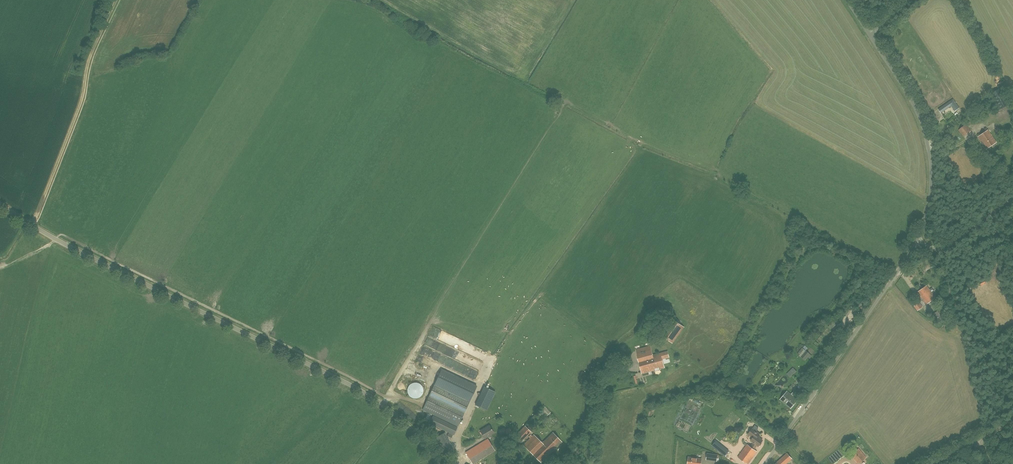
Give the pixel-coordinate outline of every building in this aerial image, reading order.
[(951,106),(955,111),(960,108),(954,99),(938,109),(941,113),(951,106)] [(959,130),(964,136),(971,131),(966,124),(959,130)] [(978,136),(987,149),(996,142),(988,130),(984,132),(985,134),(983,135),(982,134),(978,136)] [(918,292),(927,304),(935,298),(926,286),(918,292)] [(917,311),(923,307),(919,302),(914,306),(917,311)] [(934,314),(941,324),(948,318),(941,308),(934,314)] [(661,335),(673,343),(685,327),(673,318),(661,335)] [(642,373),(664,368),(662,359),(669,357),(668,351),(653,355),(651,346),(636,350),(642,373)] [(799,355),(805,360),(809,354),(803,349),(799,355)] [(790,377),(797,371),(794,367),(787,373),(790,377)] [(423,409),(458,426),(477,386),(441,370),(434,385),(423,409)] [(422,394),(423,392),(423,390),(423,388),(423,387),(422,385),(421,385),(419,383),(418,383),(417,382),(416,382),(414,382),(412,383),(410,384),(409,386),(408,387),(407,389),(407,391),(408,393),(408,394),(409,395),(410,396),(411,397),(412,398),(414,398),(416,398),(418,398),(419,398),(421,396),(422,394)] [(488,410),(496,390),(485,385),(476,405),(488,410)] [(791,408),(798,400),(787,391),(780,399),(791,408)] [(551,412),(545,406),(541,410),(547,416),(551,412)] [(457,427),(433,416),(429,423),(454,435),(457,427)] [(485,438),(494,433),(489,425),(480,431),(485,438)] [(521,442),(531,432),(525,426),(515,436),(521,442)] [(751,447),(747,444),(738,457),(747,463),(748,463),(757,452),(754,449),(757,445),(759,446),(759,445),(760,445),(762,444),(761,442),(763,440),(758,437),(760,434),(752,428),(748,434),(753,437),(751,441),(754,443),(751,447)] [(442,456),(453,450),(444,433),(433,438),(442,456)] [(524,445),(541,463),(562,442),(553,433),(542,443),(534,435),(524,445)] [(495,451),(488,439),(466,453),(473,463),(474,463),(495,451)] [(717,440),(713,445),(725,457),(730,451),(717,440)] [(866,457),(859,448),(851,455),(858,463),(866,457)]
